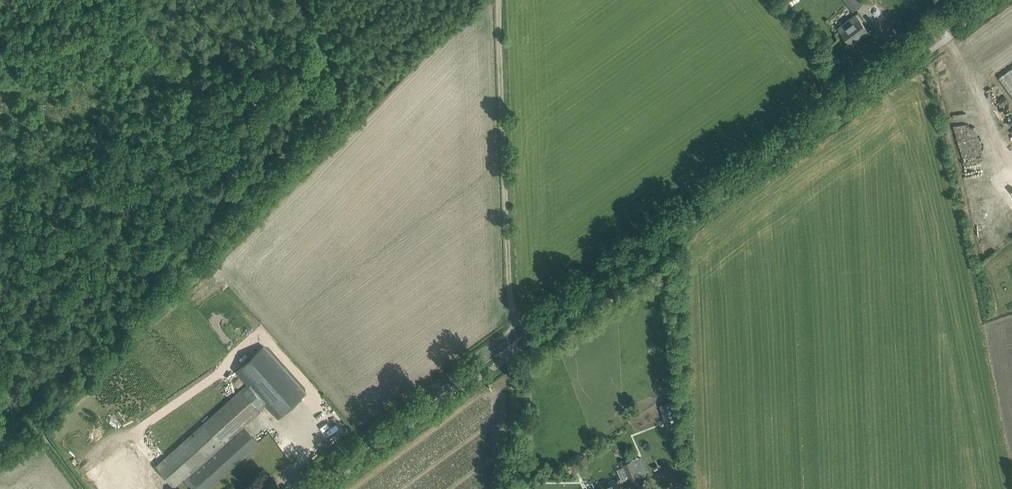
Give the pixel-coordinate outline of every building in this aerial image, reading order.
[(864,0),(845,0),(853,10),(865,0),(864,0)] [(839,27),(846,37),(845,38),(848,42),(849,41),(850,43),(868,30),(856,14),(839,27)] [(999,78),(1011,95),(1011,69),(999,78)] [(150,476),(161,488),(172,488),(184,478),(193,488),(198,485),(202,488),(209,488),(260,443),(243,425),(260,410),(261,411),(268,406),(278,417),(305,392),(263,344),(234,370),(252,389),(247,393),(242,388),(155,466),(158,469),(150,476)] [(670,417),(664,419),(666,426),(679,423),(673,401),(666,403),(670,417)] [(622,417),(626,423),(644,412),(640,406),(622,417)] [(96,488),(157,488),(120,445),(84,475),(96,488)] [(596,487),(597,488),(623,488),(622,485),(641,476),(633,459),(622,463),(628,475),(619,479),(618,477),(596,487)]
